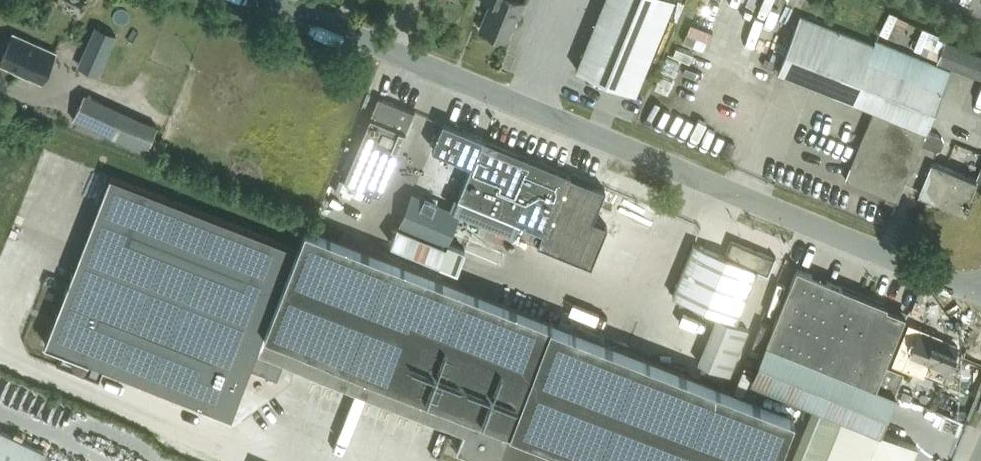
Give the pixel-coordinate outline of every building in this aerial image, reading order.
[(524,4),(514,0),(488,0),(492,2),(480,29),(506,40),(516,17),(518,18),(524,4)] [(634,93),(672,0),(603,0),(575,69),(634,93)] [(927,130),(952,71),(877,40),(875,45),(799,15),(778,71),(874,108),(845,178),(847,179),(847,177),(897,198),(896,199),(897,200),(905,180),(920,186),(932,160),(936,149),(942,147),(944,141),(942,136),(927,130)] [(87,48),(106,56),(116,34),(97,25),(87,48)] [(0,62),(42,81),(55,53),(13,34),(0,62)] [(980,79),(980,54),(946,40),(937,61),(980,79)] [(113,105),(84,92),(72,118),(101,131),(113,105)] [(365,129),(366,130),(346,179),(344,178),(344,179),(380,194),(394,161),(392,160),(412,112),(414,112),(414,111),(378,96),(365,129)] [(131,145),(145,151),(157,125),(143,118),(131,145)] [(486,139),(487,139),(482,137),(482,139),(443,123),(433,147),(472,163),(458,196),(462,198),(462,197),(519,221),(517,227),(518,228),(515,234),(514,233),(513,236),(524,241),(526,237),(537,242),(542,231),(546,233),(571,173),(567,172),(566,172),(486,139)] [(920,186),(918,191),(964,210),(976,178),(932,160),(920,186)] [(297,248),(111,175),(45,343),(232,415),(250,368),(297,248)] [(412,192),(397,226),(391,242),(440,262),(460,212),(413,192),(412,192)] [(250,368),(277,378),(285,359),(464,427),(457,446),(497,460),(776,460),(794,415),(306,226),(297,248),(250,368)] [(672,295),(736,321),(758,269),(768,274),(776,255),(775,255),(774,257),(732,240),(726,255),(694,242),(672,295)] [(561,308),(594,321),(612,275),(580,262),(561,308)] [(886,306),(887,304),(797,267),(767,342),(766,342),(751,379),(843,416),(825,460),(912,460),(913,459),(918,447),(881,432),(896,394),(904,372),(885,365),(906,314),(886,306)] [(698,361),(730,374),(749,328),(717,315),(698,361)] [(948,370),(957,346),(919,330),(913,345),(902,340),(892,364),(912,371),(917,357),(948,370)] [(903,390),(900,397),(910,401),(913,394),(903,390)] [(45,449),(0,428),(0,460),(40,460),(45,449)]
